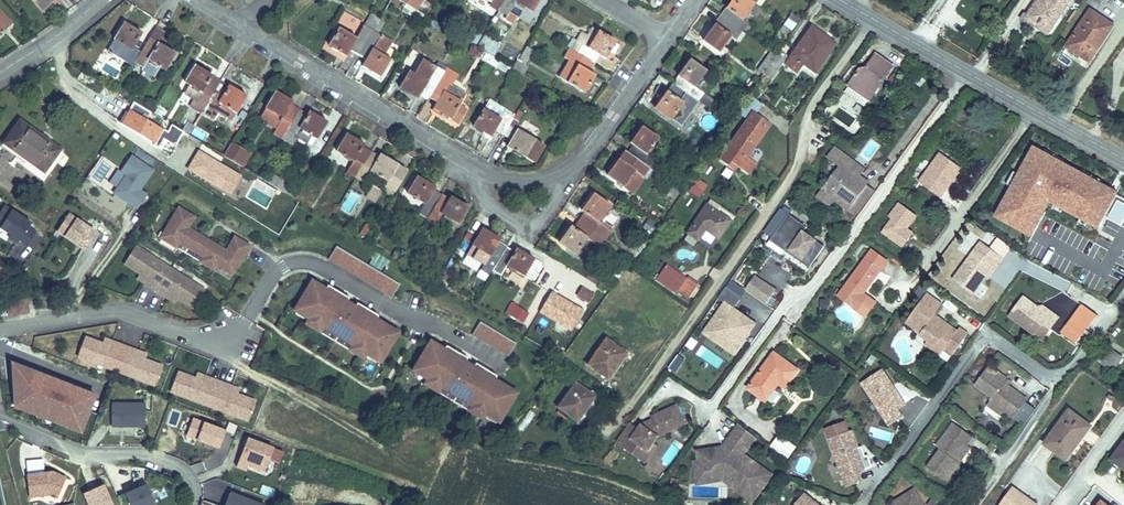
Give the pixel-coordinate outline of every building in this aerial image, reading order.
[(42,11),(50,4),(54,0),(31,0),(42,11)] [(405,4),(416,10),(422,0),(408,0),(405,4)] [(505,0),(493,0),(490,5),(499,10),(505,0)] [(499,10),(515,20),(517,16),(510,11),(516,2),(527,8),(530,3),(536,6),(539,0),(505,0),(499,10)] [(725,8),(729,10),(723,18),(741,31),(747,22),(743,19),(756,0),(731,0),(725,8)] [(1058,0),(1038,0),(1025,18),(1036,26),(1038,22),(1049,30),(1066,6),(1058,0)] [(1087,2),(1097,9),(1104,0),(1088,0),(1087,2)] [(533,12),(536,6),(530,3),(527,8),(533,12)] [(416,10),(405,4),(402,10),(412,16),(416,10)] [(498,10),(491,5),(487,13),(494,17),(498,10)] [(720,16),(723,18),(729,10),(725,8),(720,16)] [(1114,25),(1090,10),(1066,46),(1090,62),(1114,25)] [(11,23),(0,11),(0,33),(11,23)] [(783,42),(800,18),(792,13),(776,37),(783,42)] [(358,55),(373,30),(379,19),(371,14),(356,38),(339,28),(328,45),(341,52),(344,48),(349,51),(349,50),(358,55)] [(718,26),(723,18),(720,16),(714,24),(718,26)] [(441,25),(428,17),(426,22),(439,30),(441,25)] [(741,31),(723,18),(718,26),(714,24),(703,40),(714,48),(718,43),(723,47),(730,36),(735,39),(741,31)] [(383,21),(379,19),(373,30),(377,32),(383,21)] [(142,32),(124,22),(117,34),(122,37),(119,43),(131,50),(142,32)] [(1047,34),(1049,30),(1038,22),(1036,26),(1047,34)] [(825,36),(811,26),(808,32),(821,41),(825,36)] [(164,33),(155,28),(150,37),(158,42),(164,33)] [(581,33),(571,49),(593,63),(599,54),(600,55),(603,50),(608,53),(615,41),(598,30),(597,32),(591,29),(587,36),(581,33)] [(377,32),(373,30),(358,55),(366,60),(365,61),(371,64),(368,69),(380,76),(390,59),(384,55),(392,41),(377,32)] [(745,33),(741,31),(735,39),(739,42),(745,33)] [(835,43),(825,36),(821,41),(808,32),(785,64),(797,72),(802,64),(815,72),(835,43)] [(122,37),(117,34),(114,40),(119,43),(122,37)] [(483,36),(477,47),(485,51),(493,56),(499,46),(483,36)] [(165,70),(175,53),(158,42),(150,37),(135,62),(143,67),(142,70),(154,77),(160,67),(165,70)] [(719,52),(723,47),(718,43),(714,48),(719,52)] [(527,46),(519,60),(525,64),(533,50),(527,46)] [(593,63),(571,49),(569,48),(564,57),(569,60),(559,77),(585,92),(592,80),(586,77),(590,72),(588,71),(593,63)] [(603,50),(600,55),(605,58),(608,53),(603,50)] [(496,66),(499,60),(493,56),(485,51),(481,57),(496,66)] [(787,56),(779,51),(776,55),(763,73),(771,78),(787,56)] [(776,55),(771,52),(758,69),(763,73),(776,55)] [(893,66),(876,54),(867,67),(871,70),(868,74),(860,68),(848,86),(849,86),(869,100),(893,66)] [(415,90),(428,98),(429,97),(444,72),(447,67),(438,62),(435,66),(423,58),(414,73),(410,71),(406,76),(404,74),(400,81),(402,83),(399,88),(411,95),(415,90)] [(689,58),(678,75),(681,77),(675,85),(698,102),(704,93),(694,86),(702,75),(697,72),(701,67),(689,58)] [(519,60),(517,59),(512,68),(523,74),(528,66),(525,64),(519,60)] [(509,66),(499,60),(496,66),(506,72),(509,66)] [(210,79),(212,75),(195,64),(185,82),(190,85),(185,94),(194,99),(190,105),(201,112),(218,84),(210,79)] [(707,69),(702,66),(701,67),(697,72),(702,75),(707,69)] [(444,72),(455,79),(458,74),(447,67),(444,72)] [(455,79),(444,72),(429,97),(437,102),(436,103),(442,107),(439,112),(458,124),(467,110),(459,105),(461,102),(447,93),(451,86),(455,79)] [(595,75),(590,72),(586,77),(592,80),(595,75)] [(221,80),(212,75),(210,79),(218,84),(221,80)] [(678,75),(672,83),(675,85),(681,77),(678,75)] [(229,85),(221,80),(218,84),(227,89),(229,85)] [(536,98),(539,83),(522,80),(519,95),(536,98)] [(698,102),(672,83),(654,107),(681,126),(698,102)] [(246,95),(229,85),(227,89),(218,84),(201,112),(214,120),(218,113),(225,117),(226,116),(230,109),(236,113),(246,95)] [(465,95),(451,86),(447,93),(461,102),(465,95)] [(869,100),(849,86),(845,92),(864,106),(869,100)] [(762,92),(754,87),(749,93),(757,98),(762,92)] [(282,138),(299,110),(291,105),(293,101),(276,90),(259,118),(276,128),(273,132),(282,138)] [(719,104),(704,93),(698,102),(713,112),(719,104)] [(762,104),(749,94),(736,112),(745,118),(752,109),(756,112),(762,104)] [(503,134),(515,114),(489,98),(473,126),(485,133),(488,128),(494,131),(494,130),(503,135),(503,134)] [(291,105),(299,110),(301,106),(293,101),(291,105)] [(135,102),(122,124),(155,144),(163,129),(151,122),(156,115),(135,102)] [(442,107),(436,103),(433,109),(439,112),(442,107)] [(853,110),(859,114),(863,108),(858,104),(853,110)] [(301,106),(299,110),(307,115),(310,111),(301,106)] [(232,119),(235,113),(230,109),(226,116),(232,119)] [(307,115),(299,110),(282,138),(291,143),(295,136),(297,138),(307,143),(311,135),(314,130),(320,134),(327,122),(310,111),(307,115)] [(515,114),(503,134),(511,139),(510,141),(516,144),(513,149),(533,162),(544,145),(518,129),(526,115),(518,110),(515,114)] [(769,124),(753,113),(730,144),(746,156),(769,124)] [(42,136),(20,120),(4,143),(28,160),(44,172),(60,149),(49,141),(42,136)] [(188,134),(193,126),(187,123),(182,131),(188,134)] [(634,145),(628,153),(652,170),(658,162),(647,154),(655,143),(650,139),(653,134),(642,126),(630,143),(634,145)] [(490,136),(494,131),(488,128),(485,133),(490,136)] [(317,139),(320,134),(314,130),(311,135),(317,139)] [(358,172),(370,152),(362,147),(364,144),(347,133),(336,151),(353,161),(350,167),(358,172)] [(658,138),(653,134),(650,139),(655,143),(658,138)] [(244,151),(231,143),(223,156),(237,164),(244,151)] [(384,148),(376,143),(370,152),(378,157),(381,154),(384,148)] [(703,155),(708,148),(701,143),(696,150),(703,155)] [(746,156),(730,144),(719,160),(728,166),(731,162),(738,167),(749,174),(756,163),(746,156)] [(856,163),(835,148),(828,157),(839,166),(817,195),(831,204),(834,200),(837,196),(851,206),(866,186),(849,173),(856,163)] [(623,161),(628,153),(624,150),(619,158),(623,161)] [(241,176),(220,164),(217,167),(214,165),(216,162),(199,151),(188,169),(230,194),(241,176)] [(249,154),(244,151),(237,164),(241,167),(249,154)] [(378,157),(370,152),(358,172),(367,177),(365,181),(364,181),(372,186),(366,196),(376,201),(385,186),(395,192),(408,171),(397,165),(398,164),(381,154),(378,157)] [(652,170),(628,153),(623,161),(619,158),(607,175),(633,193),(644,177),(647,179),(653,170),(652,170)] [(960,167),(941,153),(920,182),(940,197),(945,190),(942,187),(949,177),(952,179),(960,167)] [(153,170),(131,155),(121,170),(120,169),(110,183),(117,188),(114,192),(130,202),(129,203),(137,209),(147,195),(140,190),(153,170)] [(1009,171),(1018,177),(1026,166),(1017,159),(1009,171)] [(39,178),(44,172),(28,160),(24,167),(39,178)] [(738,167),(731,162),(728,166),(735,171),(738,167)] [(864,169),(856,163),(849,173),(866,186),(868,183),(859,177),(864,169)] [(1051,172),(1040,163),(1017,195),(1035,209),(1038,205),(1043,198),(1059,210),(1056,214),(1076,228),(1094,203),(1074,188),(1068,197),(1066,199),(1043,182),(1045,180),(1051,172)] [(358,172),(350,167),(348,170),(356,175),(358,172)] [(365,181),(367,177),(358,172),(356,175),(365,181)] [(427,218),(441,195),(433,190),(435,186),(417,176),(410,188),(415,191),(412,196),(424,203),(418,213),(427,218)] [(952,179),(949,177),(942,187),(945,190),(953,180),(952,179)] [(268,183),(285,193),(289,186),(281,181),(280,183),(271,178),(268,183)] [(689,190),(698,197),(706,185),(697,179),(689,190)] [(1068,197),(1045,180),(1043,182),(1066,199),(1068,197)] [(680,190),(672,184),(666,193),(674,199),(680,190)] [(299,191),(289,186),(285,193),(294,199),(299,191)] [(392,198),(395,192),(385,186),(382,192),(392,198)] [(874,191),(866,186),(851,206),(858,212),(874,191)] [(415,191),(410,188),(407,193),(412,196),(415,191)] [(586,213),(580,221),(604,238),(610,229),(599,221),(606,210),(601,207),(605,201),(593,193),(582,210),(586,213)] [(449,200),(441,195),(427,218),(436,224),(441,214),(458,224),(469,207),(451,196),(449,200)] [(848,210),(851,206),(837,196),(834,200),(848,210)] [(1043,198),(1038,205),(1054,217),(1056,214),(1059,210),(1043,198)] [(720,206),(709,199),(687,233),(698,240),(700,236),(704,230),(718,238),(730,220),(717,211),(720,206)] [(610,205),(605,201),(601,207),(606,210),(610,205)] [(10,234),(19,240),(27,246),(36,232),(28,227),(31,223),(4,205),(0,212),(0,225),(1,226),(0,227),(0,228),(10,234)] [(178,207),(163,233),(179,243),(176,248),(185,253),(188,248),(202,257),(199,261),(214,271),(217,266),(219,263),(234,272),(250,245),(234,236),(224,253),(187,230),(195,217),(178,207)] [(772,237),(796,254),(794,257),(810,268),(824,247),(804,232),(807,227),(789,214),(783,210),(781,208),(769,224),(777,230),(772,237)] [(96,232),(69,214),(57,232),(65,237),(60,245),(70,252),(76,244),(84,250),(96,232)] [(375,222),(370,219),(366,225),(372,228),(375,222)] [(903,247),(913,233),(893,219),(883,232),(903,247)] [(604,238),(580,221),(574,228),(570,225),(559,242),(570,250),(574,245),(579,249),(587,238),(598,246),(604,238)] [(372,228),(366,225),(365,224),(359,234),(365,238),(372,228)] [(764,232),(772,237),(777,230),(769,224),(764,232)] [(492,270),(506,246),(498,241),(500,238),(483,227),(475,239),(481,243),(477,248),(489,255),(483,265),(492,270)] [(710,243),(714,236),(704,230),(700,236),(710,243)] [(179,243),(163,233),(160,238),(176,248),(179,243)] [(19,240),(10,234),(8,237),(18,243),(19,240)] [(796,254),(772,237),(770,240),(794,257),(796,254)] [(1010,249),(997,239),(989,249),(1003,259),(1010,249)] [(980,242),(975,249),(984,256),(989,249),(980,242)] [(575,254),(579,249),(574,245),(570,250),(575,254)] [(178,298),(193,308),(205,290),(135,246),(124,264),(139,274),(150,280),(147,285),(156,291),(165,296),(168,292),(178,298)] [(400,284),(336,246),(328,259),(392,297),(400,284)] [(514,252),(506,246),(492,270),(500,275),(506,266),(518,273),(521,268),(526,271),(534,259),(517,248),(514,252)] [(188,248),(185,253),(199,261),(202,257),(188,248)] [(888,261),(872,249),(865,259),(881,271),(888,261)] [(1003,259),(989,249),(984,256),(975,249),(953,279),(973,294),(986,276),(995,264),(997,267),(1003,259)] [(881,271),(865,259),(837,296),(858,311),(865,301),(861,298),(881,271)] [(219,263),(217,266),(232,275),(234,272),(219,263)] [(997,267),(995,264),(986,276),(991,275),(997,267)] [(666,266),(656,280),(677,293),(677,292),(687,298),(695,286),(666,266)] [(521,268),(518,273),(523,276),(526,271),(521,268)] [(150,280),(139,274),(136,278),(147,285),(150,280)] [(776,291),(754,276),(745,290),(766,304),(776,291)] [(325,290),(310,281),(295,307),(309,316),(305,323),(320,332),(322,328),(351,345),(348,350),(363,359),(368,351),(382,360),(398,334),(375,320),(376,318),(326,288),(325,290)] [(725,303),(708,326),(717,332),(712,339),(734,354),(755,324),(739,312),(737,315),(734,313),(736,310),(734,309),(742,298),(726,287),(718,298),(725,303)] [(593,295),(581,288),(577,295),(589,302),(593,295)] [(572,331),(583,308),(548,291),(536,314),(572,331)] [(175,303),(178,298),(168,292),(165,296),(175,303)] [(942,305),(927,293),(906,322),(921,334),(920,335),(928,341),(932,344),(939,343),(940,341),(946,346),(944,349),(952,355),(968,334),(959,328),(958,330),(940,317),(937,322),(932,318),(935,314),(942,305)] [(876,302),(864,294),(861,298),(865,301),(858,311),(866,317),(876,302)] [(1059,317),(1051,312),(1048,315),(1023,297),(1009,316),(1034,335),(1043,323),(1050,329),(1059,317)] [(829,310),(830,300),(821,299),(820,310),(829,310)] [(29,313),(27,300),(16,301),(19,314),(29,313)] [(515,305),(508,316),(522,324),(529,313),(515,305)] [(1097,315),(1083,305),(1072,319),(1086,329),(1097,315)] [(1048,315),(1051,312),(1043,306),(1038,307),(1048,315)] [(1086,329),(1072,319),(1067,326),(1066,326),(1061,333),(1076,343),(1086,329)] [(516,343),(480,321),(472,334),(508,356),(516,343)] [(1043,323),(1034,335),(1042,340),(1050,329),(1043,323)] [(717,332),(708,326),(704,333),(712,339),(717,332)] [(322,328),(320,332),(348,350),(351,345),(322,328)] [(154,386),(162,366),(144,360),(133,355),(135,350),(115,343),(113,348),(102,344),(85,337),(77,357),(154,386)] [(104,338),(102,344),(113,348),(115,343),(104,338)] [(619,348),(606,339),(588,364),(608,378),(623,356),(617,352),(619,348)] [(443,350),(429,341),(413,368),(427,376),(423,384),(438,393),(441,388),(469,405),(467,410),(482,419),(486,412),(500,420),(516,394),(493,380),(495,379),(444,348),(443,350)] [(940,354),(944,349),(946,346),(940,341),(939,343),(932,344),(928,341),(925,344),(940,354)] [(1095,359),(1102,364),(1112,350),(1106,345),(1095,359)] [(617,352),(623,356),(626,353),(619,348),(617,352)] [(133,355),(144,360),(146,354),(135,350),(133,355)] [(1123,358),(1112,350),(1102,364),(1113,372),(1123,358)] [(798,370),(774,353),(748,389),(767,402),(780,384),(785,388),(798,370)] [(684,361),(677,357),(673,362),(680,367),(684,361)] [(1024,426),(1036,409),(1026,402),(1027,400),(1009,386),(1004,383),(1007,379),(980,359),(966,378),(993,397),(990,402),(1024,426)] [(24,367),(12,363),(12,369),(22,373),(24,367)] [(54,379),(24,367),(22,373),(12,369),(13,396),(22,399),(19,408),(45,418),(46,414),(70,423),(69,427),(80,432),(93,399),(82,395),(84,391),(67,384),(63,394),(50,389),(54,379)] [(882,370),(862,383),(889,425),(903,416),(898,409),(905,405),(882,370)] [(195,378),(178,372),(170,391),(247,421),(255,401),(237,394),(226,390),(228,385),(208,377),(206,382),(195,378)] [(197,373),(195,378),(206,382),(208,377),(197,373)] [(63,394),(67,384),(54,379),(50,389),(63,394)] [(589,392),(575,382),(557,408),(577,422),(593,400),(586,395),(589,392)] [(226,390),(237,394),(239,389),(228,385),(226,390)] [(441,388),(438,393),(467,410),(469,405),(441,388)] [(94,395),(84,391),(82,395),(93,399),(94,395)] [(586,395),(593,400),(595,396),(589,392),(586,395)] [(22,399),(13,396),(14,406),(19,408),(22,399)] [(1005,412),(990,402),(987,406),(1002,416),(1005,412)] [(112,404),(112,426),(145,426),(145,404),(112,404)] [(677,405),(651,416),(652,419),(650,420),(651,422),(644,426),(641,424),(638,428),(630,423),(616,443),(637,457),(643,448),(649,452),(659,436),(686,424),(677,405)] [(1088,425),(1069,411),(1045,444),(1066,459),(1082,437),(1080,436),(1088,425)] [(46,414),(45,418),(69,427),(70,423),(46,414)] [(225,431),(193,419),(186,436),(219,448),(225,431)] [(845,423),(825,430),(846,487),(861,481),(858,473),(866,470),(866,469),(872,467),(868,455),(865,456),(862,447),(858,448),(852,431),(848,432),(845,423)] [(972,437),(954,423),(937,447),(941,450),(928,467),(947,481),(960,463),(956,460),(967,445),(972,437)] [(755,437),(740,425),(724,447),(721,451),(715,452),(714,449),(698,451),(700,462),(695,463),(697,474),(713,471),(723,479),(725,475),(747,491),(750,486),(758,492),(771,475),(742,454),(755,437)] [(1090,426),(1088,425),(1080,436),(1082,437),(1090,426)] [(788,459),(796,447),(780,434),(771,446),(788,459)] [(273,448),(247,438),(236,466),(246,470),(248,466),(264,472),(273,448)] [(643,448),(637,457),(645,463),(659,443),(656,441),(649,452),(643,448)] [(1112,460),(1123,469),(1123,444),(1112,460)] [(971,448),(967,445),(956,460),(960,463),(971,448)] [(713,471),(697,474),(698,483),(723,479),(713,471)] [(29,497),(49,495),(57,498),(66,478),(52,472),(27,475),(29,497)] [(725,475),(723,479),(752,500),(758,492),(750,486),(747,491),(725,475)] [(155,503),(147,484),(134,490),(134,488),(125,492),(131,504),(151,504),(155,503)] [(84,493),(89,504),(112,504),(103,485),(84,493)] [(1013,488),(1000,504),(1037,504),(1013,488)] [(914,490),(893,503),(891,504),(923,504),(914,490)] [(230,493),(225,504),(262,504),(230,493)] [(805,494),(796,504),(818,504),(805,494)]
